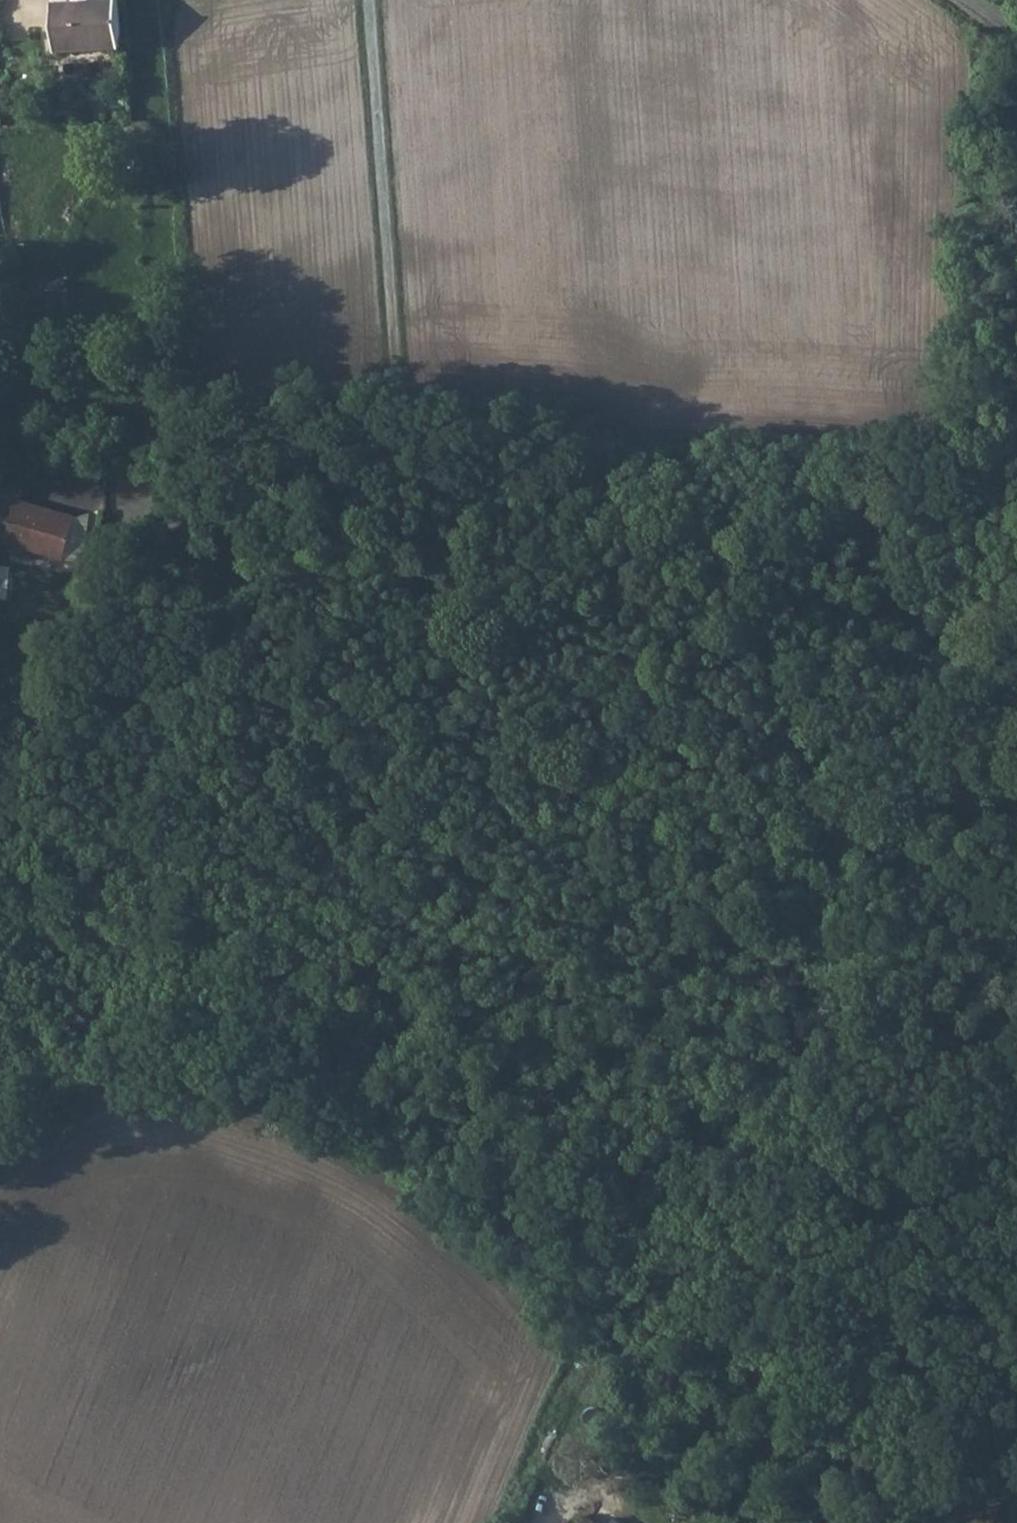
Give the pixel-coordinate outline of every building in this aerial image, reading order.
[(122,46),(119,0),(95,0),(53,2),(56,50),(122,46)] [(54,514),(55,511),(17,500),(16,503),(54,514)] [(54,514),(16,503),(5,543),(64,560),(76,517),(55,511),(54,514)] [(76,517),(64,560),(84,562),(91,513),(76,517)]
